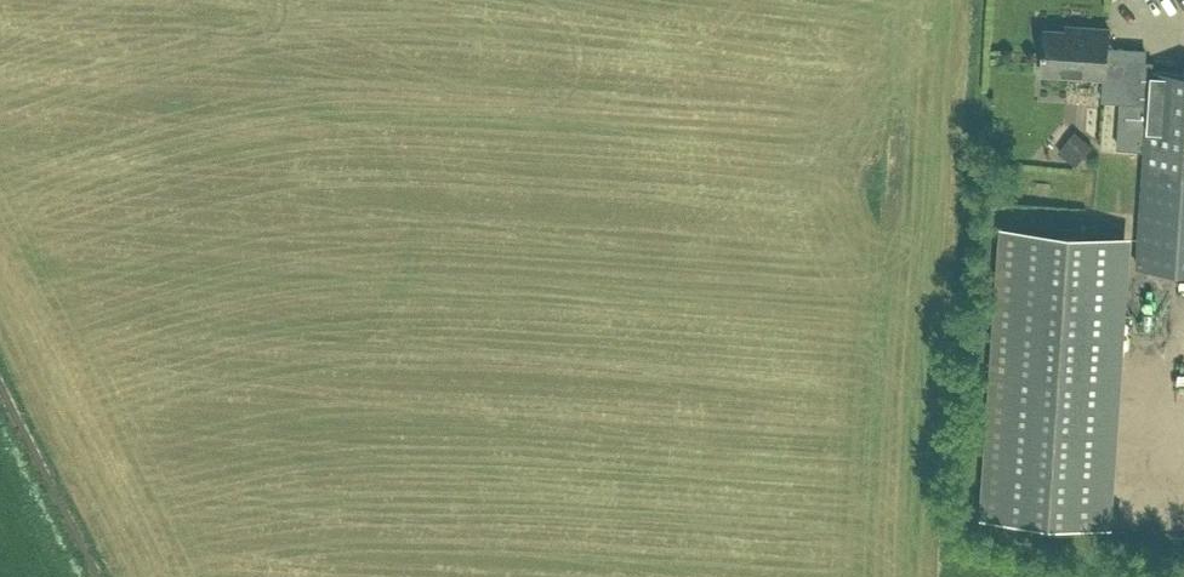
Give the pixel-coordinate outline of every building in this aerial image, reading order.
[(1043,72),(1104,76),(1107,76),(1109,46),(1111,27),(1086,25),(1085,30),(1046,27),(1043,72)] [(1104,76),(1102,98),(1149,101),(1138,263),(1183,267),(1183,71),(1145,68),(1146,49),(1109,46),(1107,76),(1104,76)] [(1132,233),(1000,224),(980,515),(1112,524),(1132,233)]
